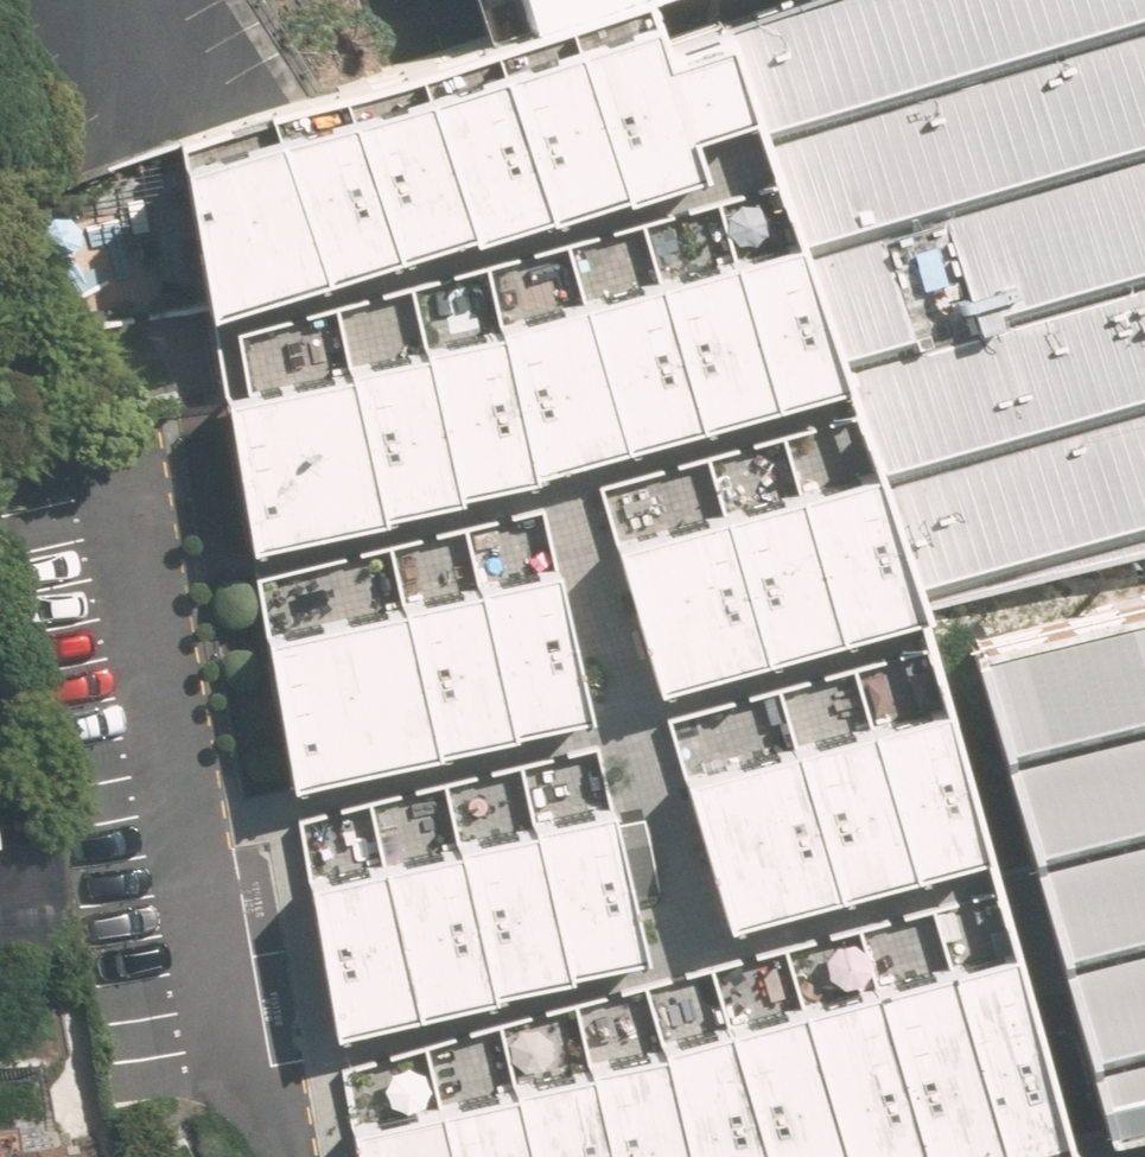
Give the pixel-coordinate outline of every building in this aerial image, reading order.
[(500,18),(556,0),(494,0),(500,18)] [(615,162),(618,171),(695,146),(683,110),(746,89),(719,8),(657,29),(648,0),(635,0),(568,22),(615,162)] [(733,2),(916,570),(1144,507),(1144,0),(739,0),(733,2)] [(495,46),(543,186),(615,162),(568,22),(495,46)] [(469,208),(470,211),(543,186),(495,46),(422,71),(469,208)] [(349,91),(397,232),(469,208),(422,71),(420,66),(349,91)] [(276,115),(325,257),(397,232),(349,91),(276,115)] [(276,115),(187,144),(215,292),(325,257),(276,115)] [(785,209),(723,227),(768,376),(830,357),(785,209)] [(723,227),(648,250),(692,399),(768,376),(723,227)] [(648,250),(575,271),(618,420),(692,399),(648,250)] [(494,297),(495,304),(528,446),(618,420),(575,271),(494,297)] [(420,326),(454,470),(529,452),(528,446),(495,304),(419,322),(420,326)] [(345,349),(380,492),(455,474),(454,470),(420,326),(344,344),(345,349)] [(345,349),(223,376),(251,526),(381,498),(380,492),(345,349)] [(793,468),(837,613),(912,590),(868,445),(793,468)] [(793,468),(718,490),(760,636),(837,613),(793,468)] [(718,490),(613,521),(655,665),(760,636),(718,490)] [(929,604),(1079,1119),(1144,1105),(1144,544),(929,604)] [(553,546),(476,565),(513,712),(590,693),(553,546)] [(401,584),(402,588),(437,731),(513,712),(476,565),(401,584)] [(270,618),(297,771),(438,736),(437,731),(402,588),(270,618)] [(865,701),(909,847),(984,824),(940,679),(865,701)] [(865,701),(790,724),(832,869),(909,847),(865,701)] [(790,724),(685,755),(727,899),(832,869),(790,724)] [(533,809),(566,955),(641,938),(607,789),(532,806),(533,809)] [(459,831),(493,976),(568,959),(566,955),(533,809),(458,826),(459,831)] [(459,831),(383,850),(419,998),(495,980),(493,976),(459,831)] [(316,867),(342,1017),(419,998),(383,850),(316,867)] [(943,946),(996,1125),(999,1132),(1050,1118),(1006,926),(943,946)] [(870,967),(921,1139),(923,1146),(996,1125),(943,946),(870,967)] [(799,986),(849,1156),(859,1156),(921,1139),(870,967),(871,963),(799,986)] [(770,1156),(846,1156),(849,1156),(799,986),(725,1008),(770,1156)] [(662,1030),(691,1156),(770,1156),(725,1008),(660,1025),(662,1030)] [(590,1053),(615,1156),(691,1156),(662,1030),(589,1047),(590,1053)] [(535,1156),(615,1156),(590,1053),(515,1070),(516,1074),(535,1156)] [(443,1094),(456,1156),(535,1156),(516,1074),(443,1094)] [(365,1156),(456,1156),(443,1094),(359,1115),(365,1156)] [(0,1116),(0,1156),(86,1156),(79,1106),(0,1116)]
